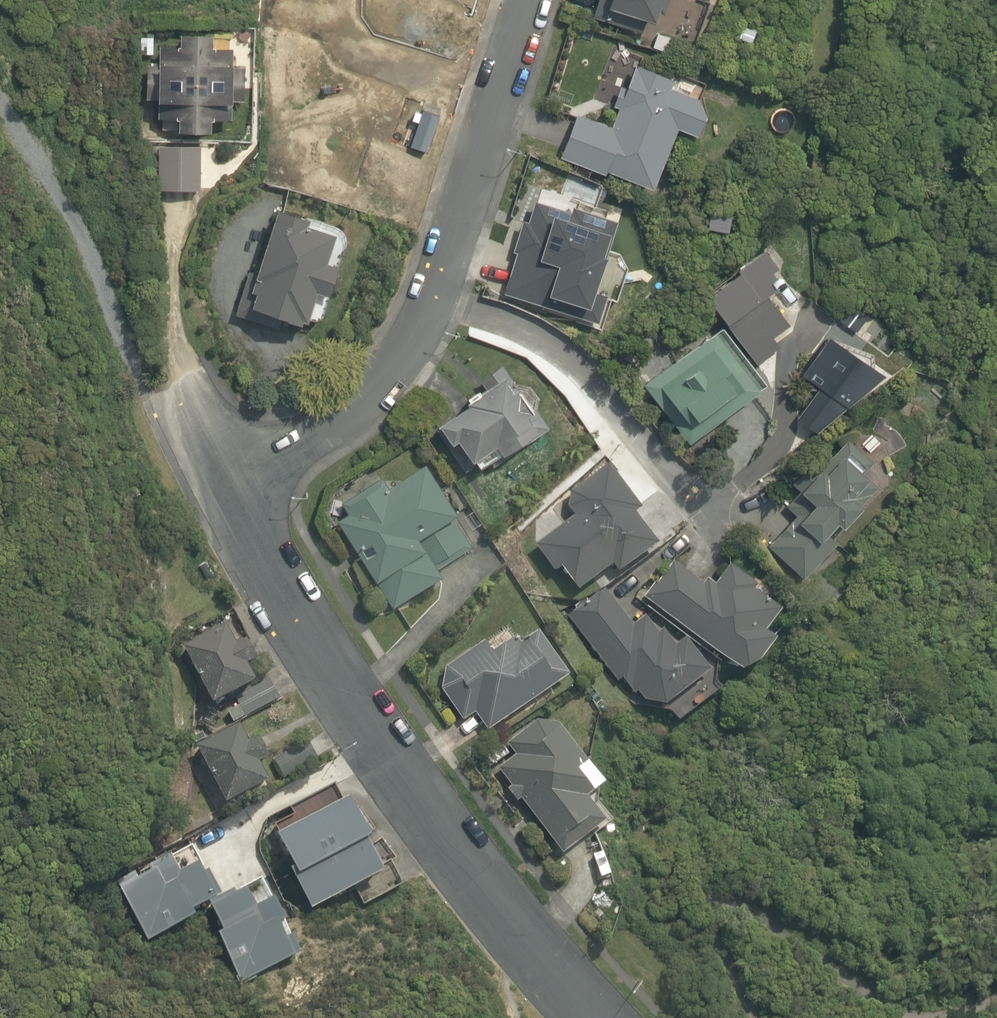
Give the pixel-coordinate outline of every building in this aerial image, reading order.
[(587,21),(637,34),(643,14),(659,18),(664,0),(593,0),(587,21)] [(197,35),(145,33),(143,100),(157,101),(156,120),(165,120),(164,131),(200,133),(200,119),(226,120),(227,101),(237,101),(238,60),(226,59),(226,52),(197,51),(197,35)] [(642,192),(662,131),(682,136),(693,101),(659,90),(667,66),(638,57),(634,69),(623,65),(606,117),(568,105),(549,162),(642,192)] [(435,112),(402,105),(394,145),(426,152),(435,112)] [(194,143),(154,144),(154,189),(195,188),(194,143)] [(533,254),(514,246),(499,276),(536,295),(549,269),(577,283),(609,218),(582,204),(579,212),(561,203),(555,217),(544,211),(535,230),(543,234),(533,254)] [(342,231),(263,208),(232,312),(291,330),(295,315),(315,321),(342,231)] [(750,382),(695,327),(631,390),(686,446),(750,382)] [(546,427),(503,364),(458,395),(460,399),(425,424),(461,477),(523,435),(526,440),(546,427)] [(872,485),(856,473),(863,463),(840,445),(833,455),(825,448),(794,488),(802,494),(759,550),(798,581),(872,485)] [(609,574),(648,543),(622,510),(634,501),(603,462),(556,499),(568,514),(528,546),(565,594),(602,565),(609,574)] [(344,505),(327,515),(384,609),(436,578),(431,570),(465,549),(414,465),(381,485),(375,474),(338,496),(344,505)] [(665,561),(638,594),(740,676),(767,642),(755,632),(776,606),(724,565),(703,592),(665,561)] [(598,589),(565,613),(615,684),(621,680),(648,717),(705,676),(679,640),(671,646),(658,627),(647,634),(636,617),(623,626),(598,589)] [(232,616),(175,643),(204,703),(261,675),(232,616)] [(472,715),(480,728),(560,676),(532,634),(515,644),(512,639),(489,654),(479,638),(430,670),(462,721),(472,715)] [(510,756),(493,769),(557,859),(609,821),(589,793),(600,785),(546,709),(500,742),(510,756)] [(238,718),(190,740),(219,802),(266,781),(238,718)] [(266,817),(307,907),(353,886),(362,907),(400,890),(360,802),(346,808),(336,785),(266,817)] [(165,846),(108,873),(141,941),(191,917),(187,908),(211,897),(185,843),(167,851),(165,846)] [(298,956),(267,892),(248,901),(241,887),(210,902),(217,916),(211,919),(242,984),(298,956)]
